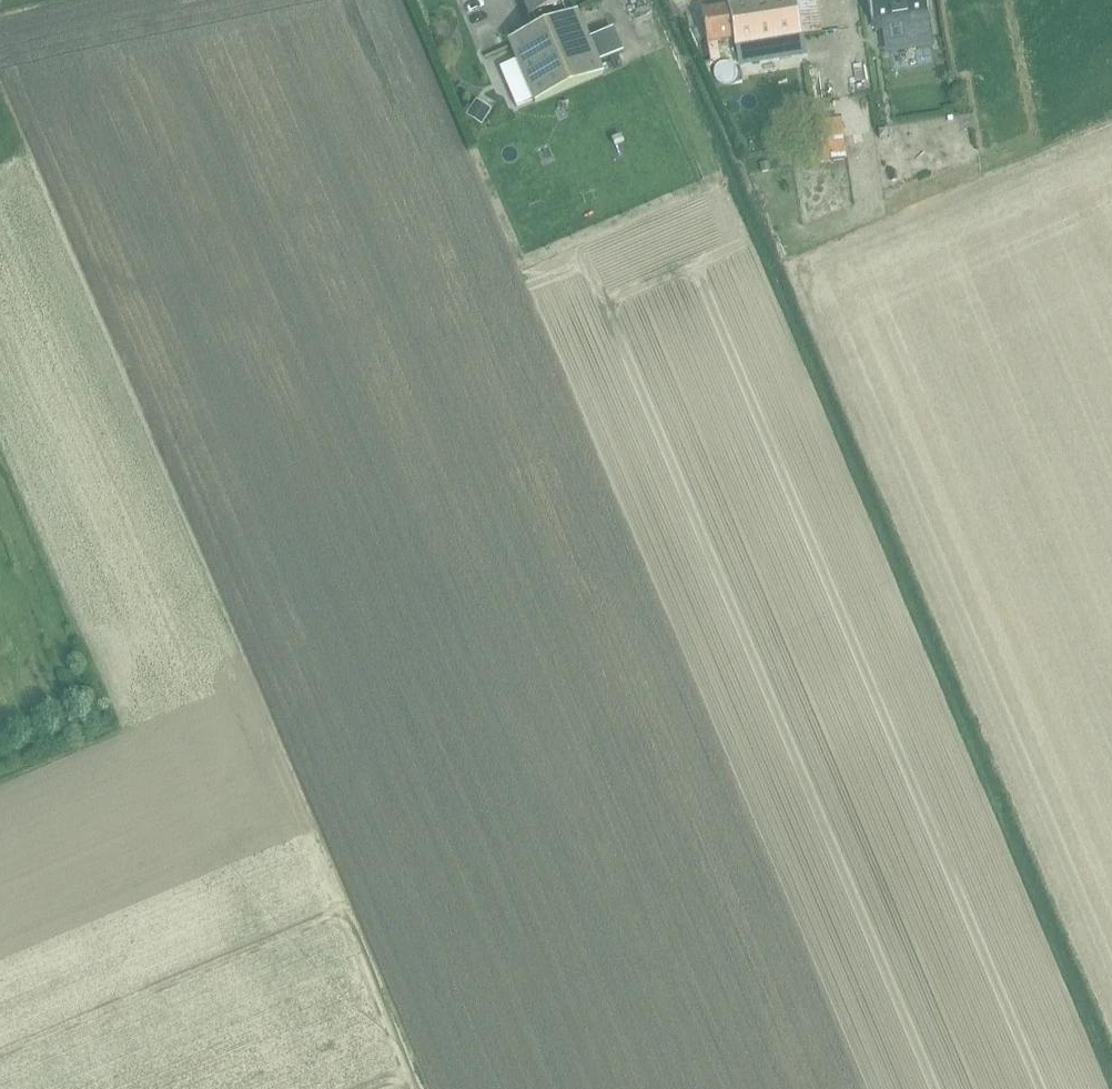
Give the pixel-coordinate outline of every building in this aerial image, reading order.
[(506,83),(516,106),(533,99),(534,103),(603,74),(597,60),(587,38),(576,11),(566,15),(560,2),(563,1),(563,0),(522,0),(529,16),(531,15),(537,27),(507,40),(523,76),(506,83)] [(701,10),(710,61),(719,59),(716,41),(725,40),(733,39),(734,46),(736,46),(738,62),(789,54),(786,38),(800,36),(820,32),(815,0),(759,0),(701,10)] [(870,22),(873,21),(874,21),(883,19),(885,29),(888,52),(931,44),(926,12),(927,12),(925,0),(867,0),(870,22)] [(623,19),(602,27),(610,49),(630,41),(623,19)] [(841,125),(815,129),(817,147),(844,143),(841,125)]
